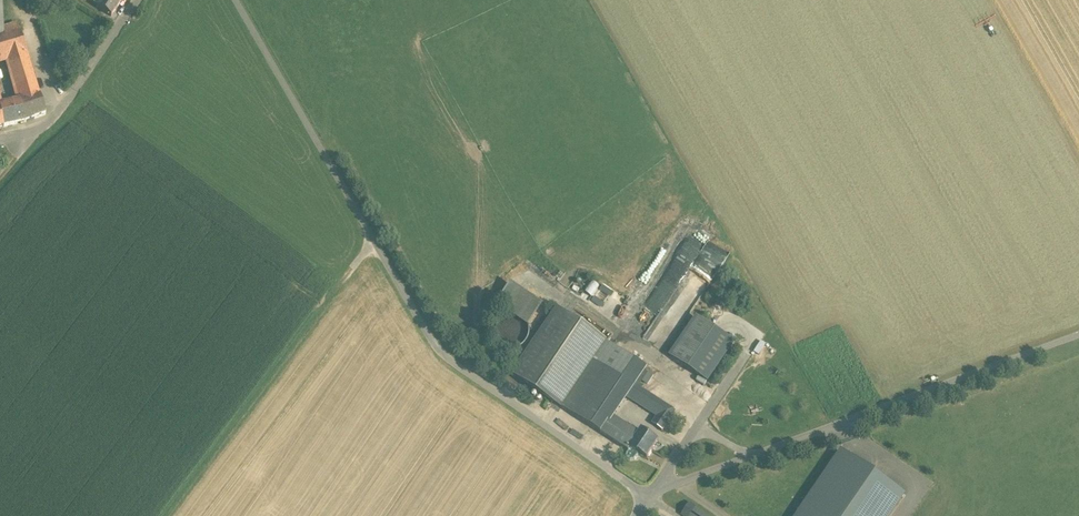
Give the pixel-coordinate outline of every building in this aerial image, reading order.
[(100,8),(106,0),(89,0),(100,8)] [(100,8),(111,16),(122,0),(106,0),(100,8)] [(17,23),(2,27),(3,37),(20,32),(17,23)] [(0,38),(0,62),(5,61),(27,54),(20,32),(3,37),(0,38)] [(27,54),(5,61),(19,101),(21,108),(24,122),(45,114),(42,103),(27,54)] [(52,100),(42,103),(45,114),(53,106),(52,100)] [(0,106),(0,112),(4,126),(24,122),(21,108),(19,101),(0,106)] [(681,282),(703,295),(729,253),(688,228),(648,294),(667,306),(681,282)] [(593,297),(598,286),(591,282),(585,293),(593,297)] [(544,305),(523,291),(508,312),(510,313),(516,314),(522,316),(526,321),(529,326),(544,305)] [(608,343),(558,309),(513,375),(563,409),(608,343)] [(529,333),(529,326),(510,313),(504,315),(498,319),(495,325),(493,331),(495,338),(498,344),(504,348),(511,349),(517,348),(523,345),(527,340),(529,333)] [(696,318),(671,356),(708,381),(733,343),(696,318)] [(608,343),(563,409),(629,451),(630,448),(638,435),(612,417),(625,397),(636,382),(645,368),(608,343)] [(636,382),(625,397),(633,402),(641,391),(643,387),(636,382)] [(664,406),(641,391),(633,402),(656,417),(657,418),(664,406)] [(664,406),(657,418),(656,417),(652,424),(663,431),(675,413),(664,406)] [(638,435),(630,448),(638,454),(639,454),(640,453),(647,458),(658,442),(642,430),(638,435)] [(638,454),(630,448),(629,451),(626,454),(627,458),(630,461),(634,460),(638,454)] [(904,496),(842,454),(800,515),(890,515),(904,496)]
